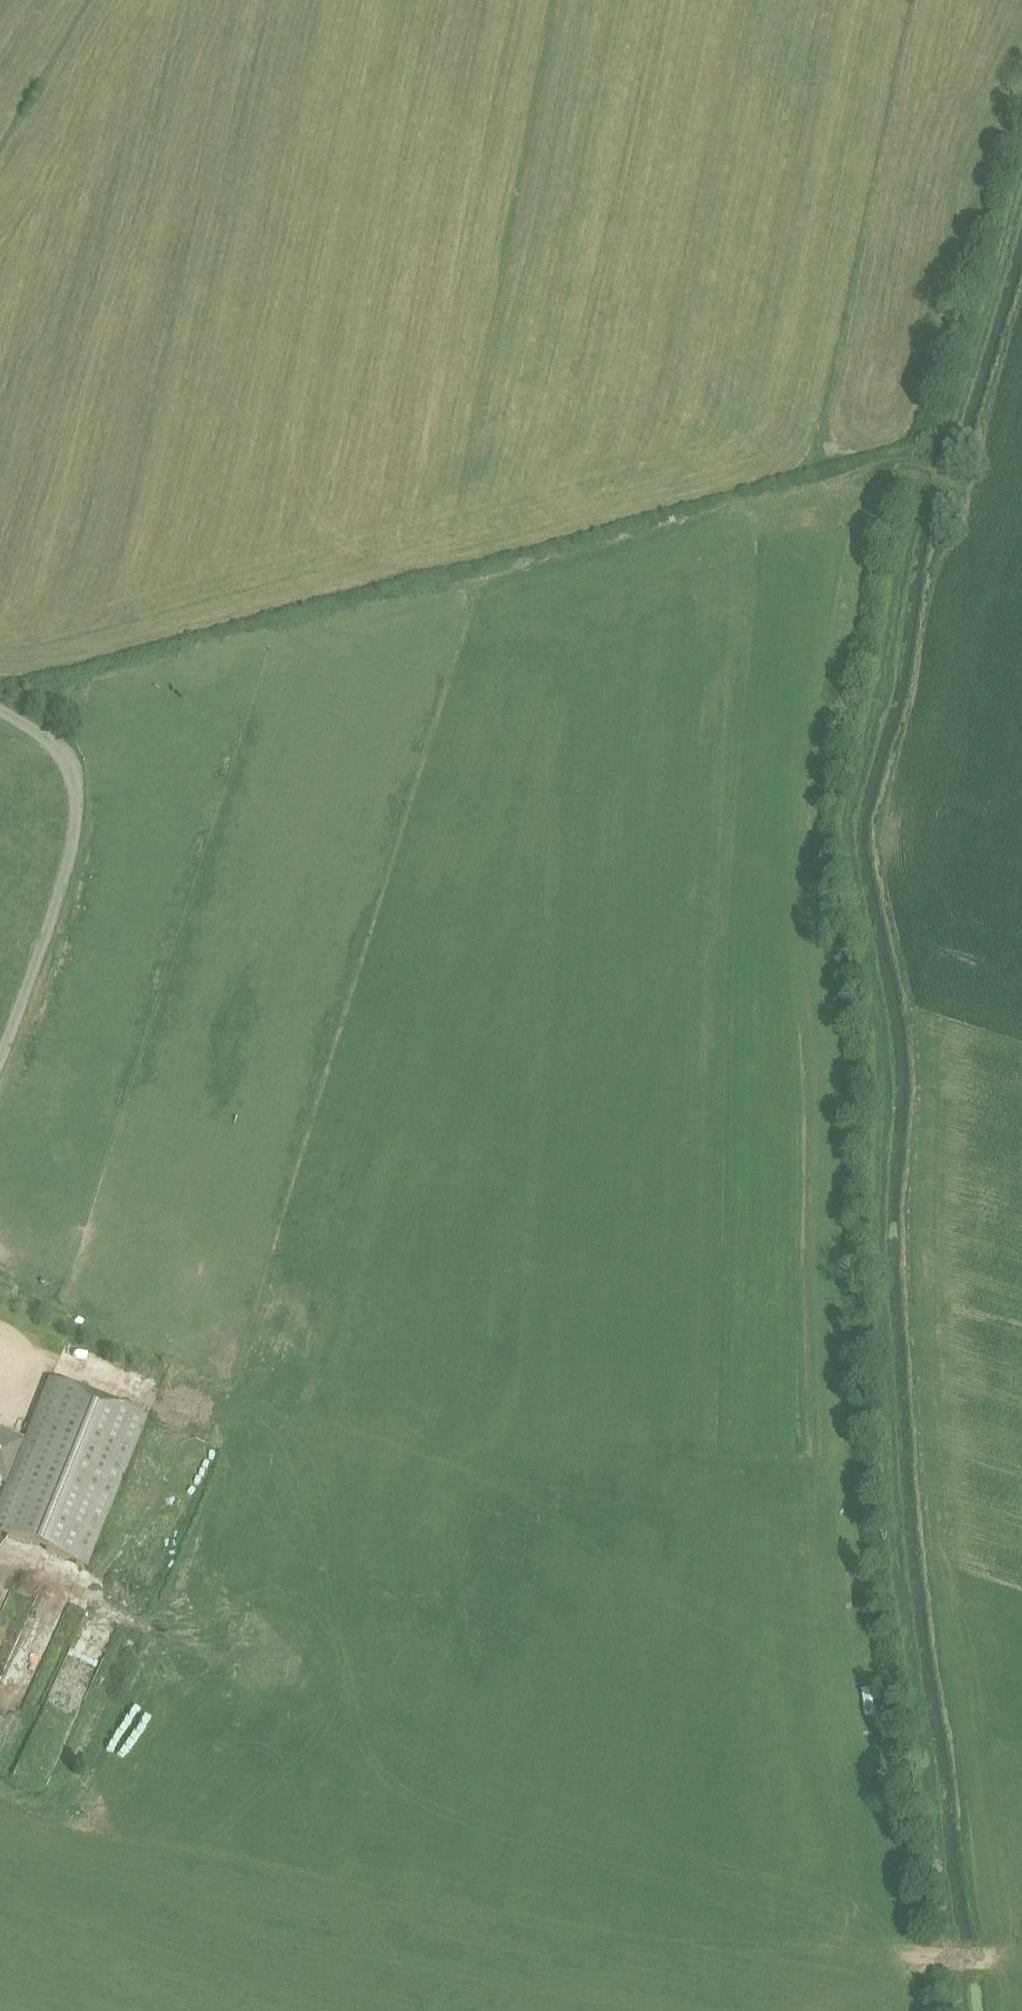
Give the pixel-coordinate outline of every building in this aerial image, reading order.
[(139,1372),(133,1390),(143,1393),(140,1403),(157,1409),(167,1381),(139,1372)] [(6,1485),(0,1499),(0,1533),(88,1569),(148,1418),(49,1378),(32,1420),(25,1438),(22,1437),(0,1428),(0,1482),(6,1485)] [(88,1634),(77,1679),(96,1683),(107,1639),(88,1634)]
